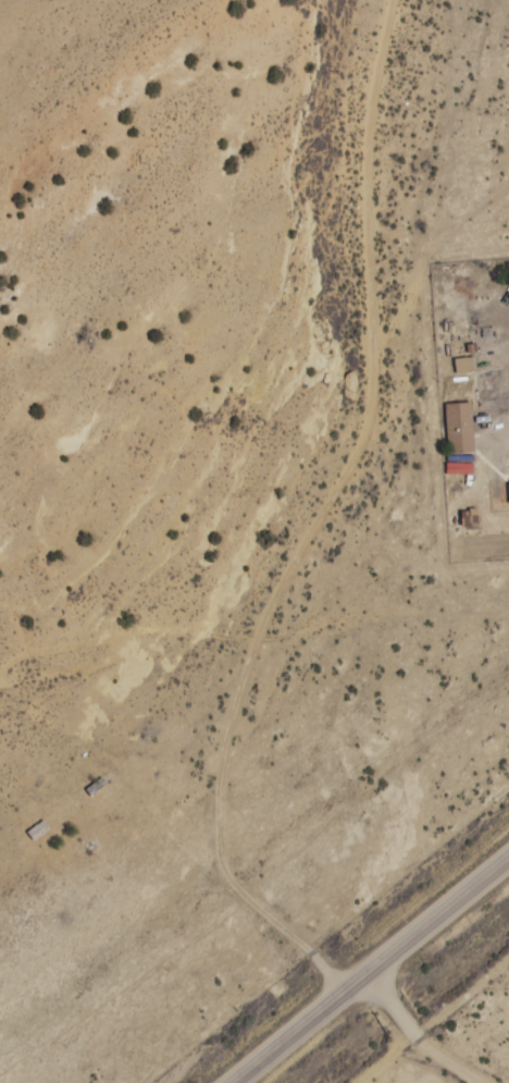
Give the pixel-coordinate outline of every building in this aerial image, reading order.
[(446,453),(473,453),(472,403),(446,404),(446,453)] [(445,474),(472,474),(472,464),(445,464),(445,474)]
